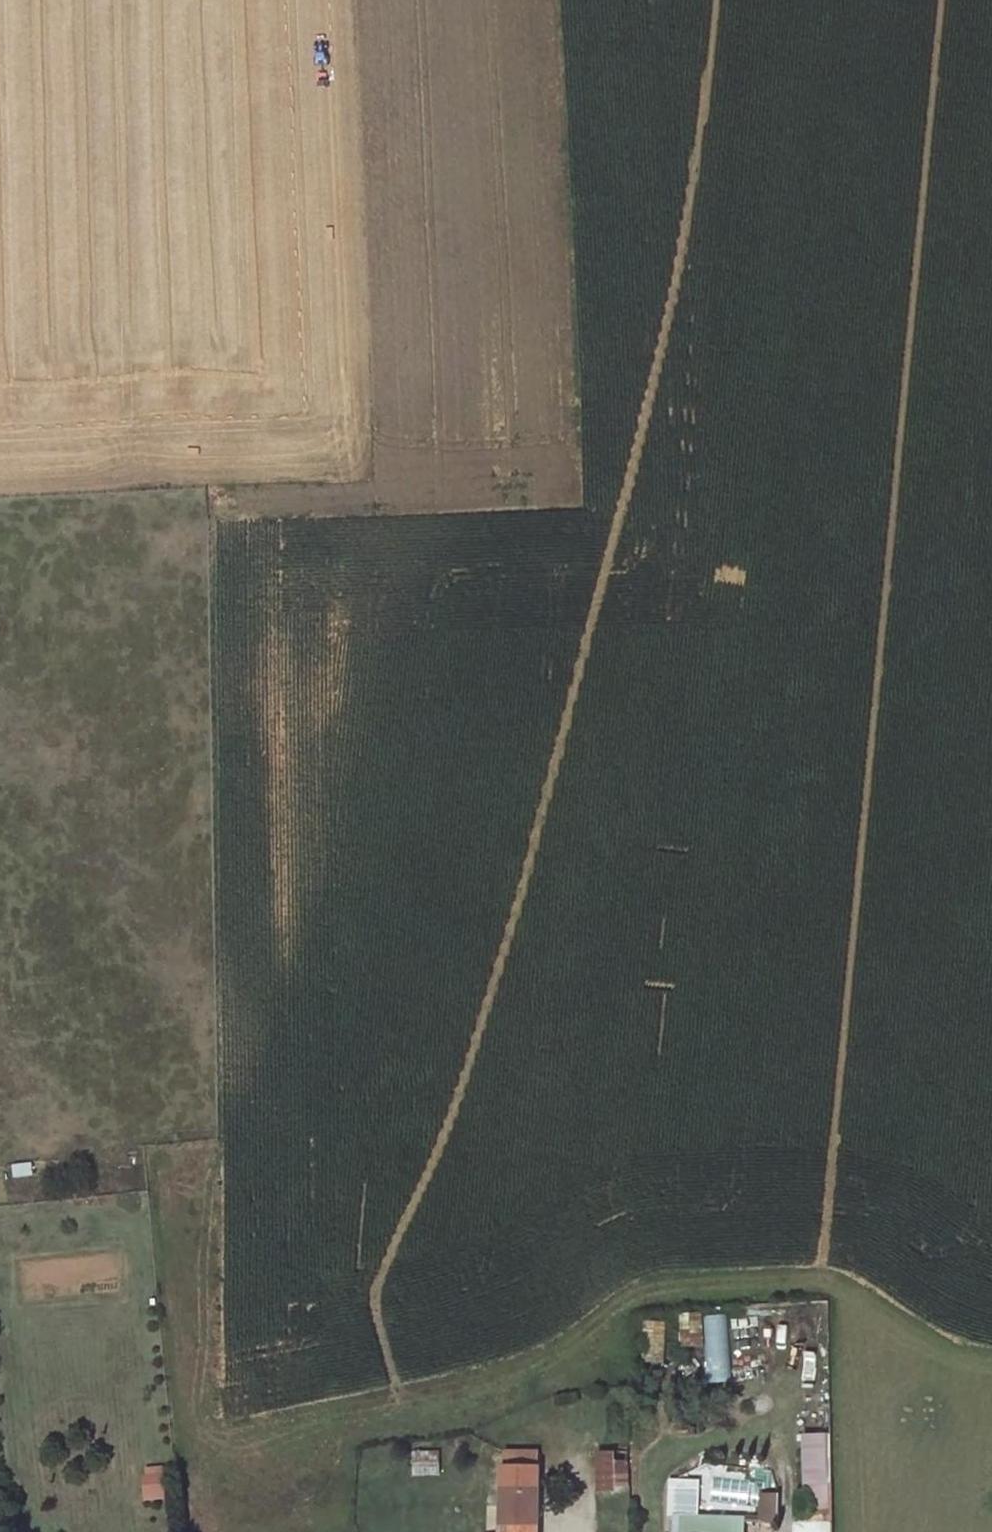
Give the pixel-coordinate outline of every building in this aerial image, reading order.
[(32,1163),(13,1165),(15,1177),(33,1175),(32,1163)] [(728,1381),(728,1315),(705,1315),(705,1381),(728,1381)] [(667,1322),(645,1319),(643,1362),(665,1364),(667,1322)] [(830,1483),(828,1432),(801,1433),(803,1484),(830,1483)] [(601,1434),(602,1453),(630,1452),(630,1434),(601,1434)] [(602,1453),(602,1488),(631,1486),(630,1452),(602,1453)] [(506,1453),(506,1467),(540,1468),(541,1455),(506,1453)] [(414,1456),(415,1475),(437,1474),(437,1455),(414,1456)] [(143,1499),(164,1499),(163,1465),(142,1466),(143,1499)] [(506,1471),(505,1491),(540,1491),(540,1468),(506,1467),(506,1471)] [(678,1517),(698,1517),(699,1489),(678,1487),(678,1517)] [(540,1491),(505,1491),(504,1531),(539,1531),(540,1491)] [(828,1514),(800,1513),(799,1527),(827,1529),(828,1514)] [(743,1518),(698,1517),(678,1517),(678,1531),(743,1531),(743,1518)]
